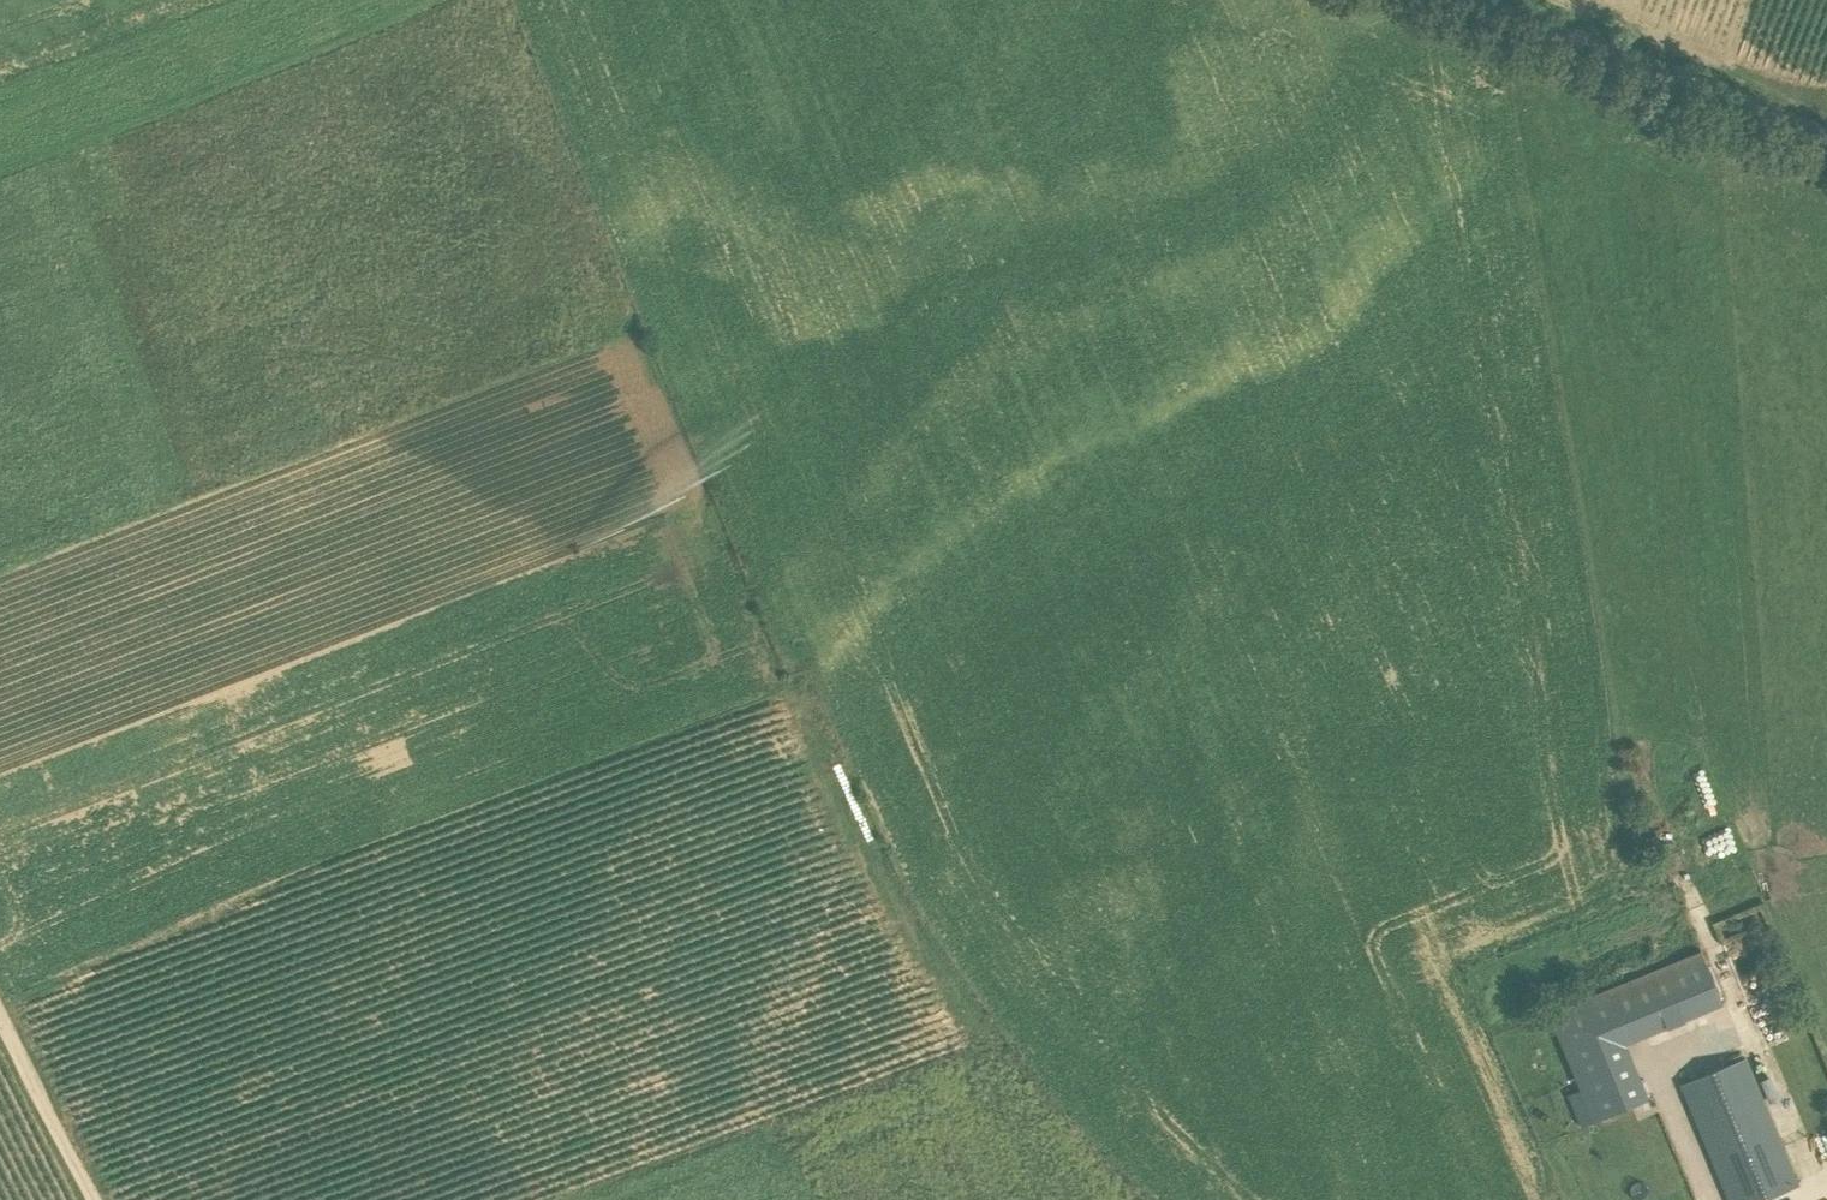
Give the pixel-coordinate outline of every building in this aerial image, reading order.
[(1723,1004),(1701,951),(1608,989),(1550,1015),(1595,1122),(1652,1097),(1629,1043),(1723,1004)] [(1681,1084),(1729,1199),(1762,1199),(1797,1185),(1744,1057),(1681,1084)]
